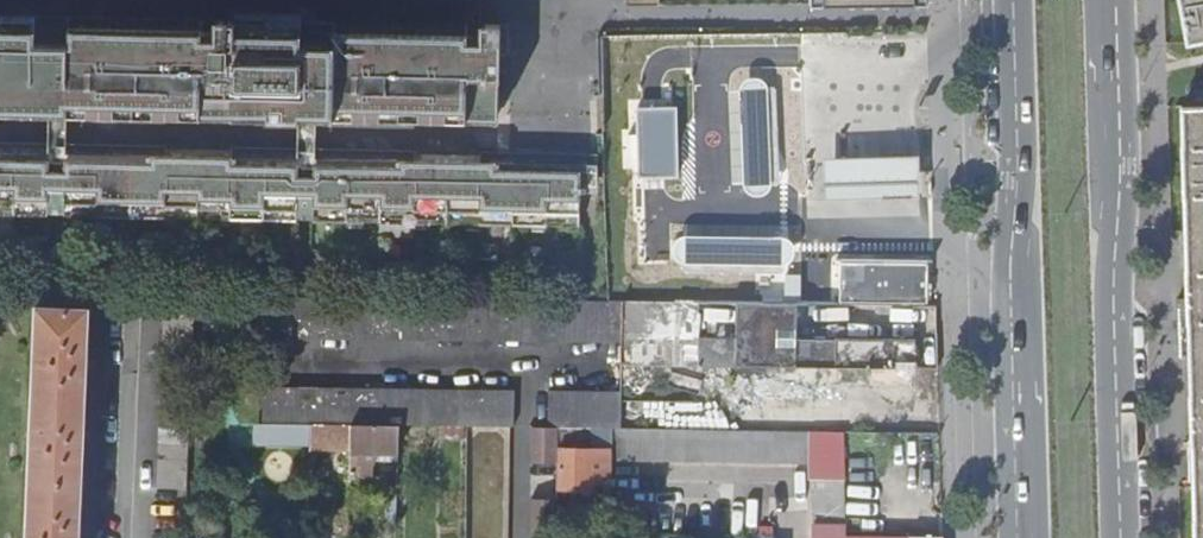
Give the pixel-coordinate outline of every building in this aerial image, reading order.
[(1188,44),(1202,41),(1202,0),(1180,0),(1188,44)] [(51,106),(68,106),(298,110),(313,110),(316,110),(499,113),(501,25),(467,25),(467,30),(336,26),(336,21),(0,15),(0,105),(51,106)] [(749,31),(605,33),(605,77),(669,76),(669,60),(697,60),(697,82),(729,82),(728,66),(749,66),(749,31)] [(1181,109),(1183,146),(1181,149),(1183,197),(1184,198),(1186,271),(1185,272),(1187,321),(1188,322),(1190,445),(1192,446),(1193,487),(1194,521),(1193,521),(1193,537),(1202,537),(1202,87),(1189,88),(1190,108),(1181,109)] [(635,135),(632,298),(732,301),(734,103),(636,102),(635,125),(612,125),(612,134),(635,135)] [(68,106),(51,106),(51,142),(67,142),(68,106)] [(916,124),(850,125),(852,221),(919,220),(916,124)] [(120,216),(580,227),(583,159),(315,152),(316,148),(297,148),(297,152),(67,147),(67,142),(51,142),(51,146),(0,145),(0,214),(120,216)] [(927,303),(927,264),(840,262),(839,303),(927,303)] [(622,337),(623,301),(608,301),(484,299),(266,295),(265,329),(622,337)] [(914,338),(808,337),(796,338),(796,304),(698,302),(698,319),(735,320),(736,340),(699,339),(698,366),(913,369),(914,338)] [(796,338),(808,337),(808,304),(796,304),(796,338)] [(37,305),(27,537),(78,537),(88,307),(37,305)] [(187,490),(195,315),(166,314),(159,489),(187,490)] [(657,365),(622,365),(621,392),(621,428),(656,428),(657,365)] [(931,369),(916,369),(917,387),(931,388),(931,369)] [(263,385),(263,422),(309,423),(351,424),(400,425),(466,425),(511,426),(514,426),(514,390),(263,385)] [(621,428),(621,392),(551,392),(550,427),(558,427),(612,428),(621,428)] [(270,448),(309,449),(309,447),(309,423),(263,422),(259,422),(258,453),(270,454),(270,448)] [(309,423),(309,447),(344,449),(345,453),(350,453),(351,449),(351,424),(309,423)] [(351,449),(363,449),(399,450),(400,425),(351,424),(351,449)] [(558,427),(550,427),(531,427),(531,462),(558,463),(558,449),(558,427)] [(846,430),(656,428),(621,428),(612,428),(612,450),(612,459),(814,461),(813,524),(845,525),(846,430)] [(350,453),(350,468),(363,467),(363,449),(351,449),(350,453)] [(558,449),(558,463),(558,494),(565,494),(565,487),(592,487),(593,481),(611,481),(612,459),(612,450),(558,449)] [(557,500),(530,500),(529,537),(557,537),(557,500)] [(483,511),(465,511),(465,534),(482,535),(483,511)] [(945,536),(845,535),(845,525),(813,524),(813,537),(945,537),(945,536)]
